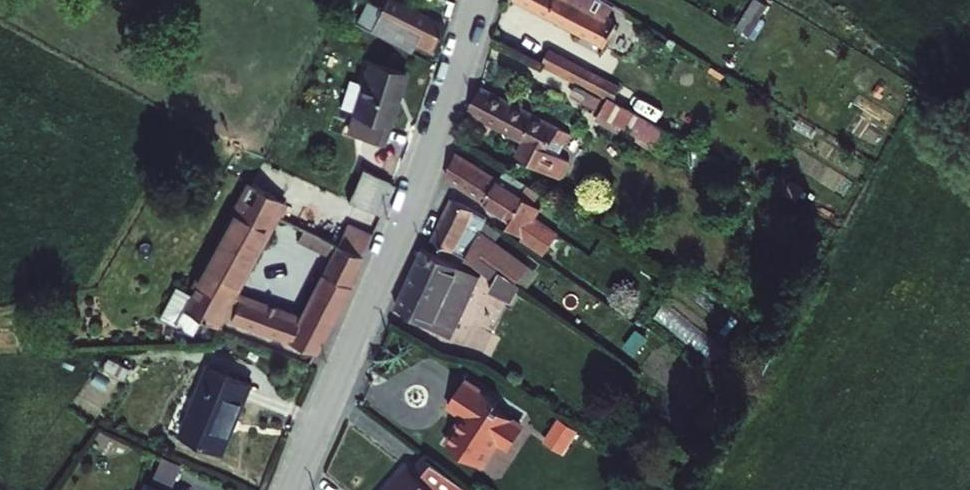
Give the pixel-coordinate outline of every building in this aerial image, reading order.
[(398,0),(391,0),(375,30),(416,51),(420,43),(433,49),(446,25),(398,0)] [(608,40),(620,17),(608,11),(613,0),(535,0),(608,40)] [(753,34),(769,0),(752,0),(739,27),(753,34)] [(549,40),(543,51),(611,90),(617,79),(549,40)] [(409,74),(374,63),(351,136),(387,146),(409,74)] [(487,81),(475,104),(505,120),(518,98),(487,81)] [(607,90),(598,107),(630,125),(640,107),(607,90)] [(558,121),(518,98),(505,120),(530,133),(527,137),(545,146),(554,131),(557,133),(561,127),(556,124),(558,121)] [(640,107),(630,125),(658,140),(668,123),(640,107)] [(574,129),(563,123),(561,127),(557,133),(548,149),(560,156),(574,129)] [(548,149),(557,133),(554,131),(545,146),(527,137),(517,155),(560,178),(561,177),(565,176),(570,167),(569,163),(570,161),(560,156),(548,149)] [(499,174),(458,148),(451,169),(488,192),(499,174)] [(535,179),(508,159),(499,174),(528,192),(535,179)] [(394,183),(364,167),(349,195),(380,211),(394,183)] [(528,192),(499,174),(488,192),(518,211),(511,222),(554,248),(560,237),(532,220),(538,209),(543,201),(528,192)] [(284,195),(254,179),(179,320),(196,329),(202,316),(216,323),(284,195)] [(454,194),(437,234),(481,253),(485,248),(498,256),(520,271),(531,255),(487,225),(480,223),(487,208),(454,194)] [(567,227),(538,209),(532,220),(560,237),(567,227)] [(374,231),(331,211),(322,231),(364,252),(374,231)] [(303,319),(242,297),(232,320),(320,353),(364,252),(322,231),(308,225),(302,238),(326,250),(328,246),(335,251),(303,319)] [(430,241),(418,269),(452,284),(447,295),(462,302),(469,289),(476,292),(486,267),(430,241)] [(520,271),(498,256),(490,268),(504,277),(506,273),(516,280),(521,272),(520,271)] [(418,269),(405,298),(435,318),(461,327),(476,292),(469,289),(462,302),(447,295),(452,284),(418,269)] [(224,364),(217,360),(187,427),(230,444),(198,425),(224,364)] [(258,380),(224,364),(198,425),(230,444),(258,380)] [(501,391),(469,370),(446,404),(463,415),(452,432),(486,453),(500,431),(507,435),(521,412),(502,400),(503,398),(498,395),(501,391)] [(582,417),(565,406),(551,427),(568,438),(582,417)] [(390,489),(447,489),(451,485),(457,489),(469,489),(477,479),(432,445),(421,460),(415,456),(390,489)] [(169,448),(157,478),(180,488),(192,457),(169,448)] [(180,488),(157,478),(152,489),(184,489),(180,488)]
